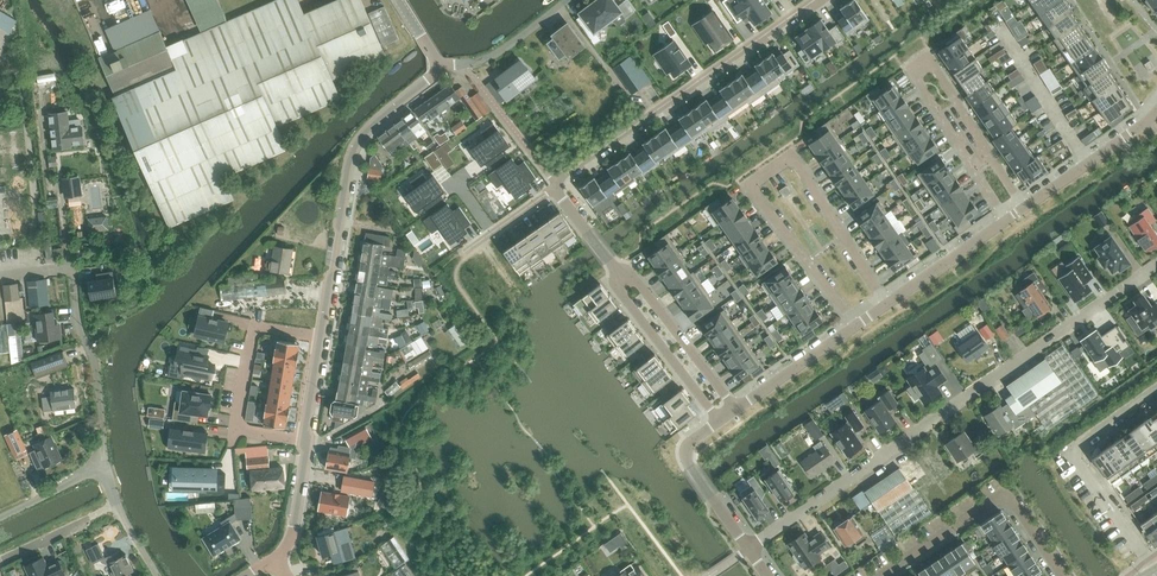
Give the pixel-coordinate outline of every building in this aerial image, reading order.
[(386,56),(362,0),(336,0),(305,14),(298,0),(277,0),(226,21),(199,33),(167,46),(160,31),(100,57),(116,95),(113,96),(170,227),(234,199),(225,177),(288,149),(278,126),(342,99),(333,79),(386,56)] [(199,33),(226,21),(217,0),(184,0),(199,33)] [(591,6),(581,13),(594,31),(620,12),(624,18),(631,13),(623,2),(617,7),(612,0),(599,0),(597,1),(596,2),(592,5),(591,5),(591,6)] [(761,0),(724,0),(722,1),(737,23),(743,18),(744,19),(749,15),(755,25),(762,20),(764,18),(771,14),(761,0)] [(856,0),(852,0),(840,8),(842,11),(845,15),(838,20),(848,34),(869,19),(856,0)] [(1032,3),(1040,15),(1061,0),(1036,0),(1032,3)] [(1048,26),(1072,9),(1066,0),(1061,0),(1040,15),(1048,26)] [(1156,8),(1156,0),(1145,0),(1153,12),(1155,10),(1154,10),(1156,8)] [(385,7),(369,13),(384,46),(399,39),(385,7)] [(1048,26),(1056,37),(1053,39),(1054,40),(1078,23),(1070,11),(1073,10),(1072,9),(1048,26)] [(648,12),(643,15),(651,27),(656,23),(648,12)] [(713,13),(697,24),(710,42),(715,50),(731,38),(713,13)] [(1014,16),(1007,21),(1010,27),(1018,22),(1014,16)] [(835,26),(829,30),(821,19),(808,28),(824,50),(836,41),(837,44),(844,39),(835,26)] [(668,21),(662,25),(671,37),(677,33),(668,21)] [(585,46),(568,23),(556,32),(558,34),(546,42),(559,60),(567,54),(569,57),(585,46)] [(1054,40),(1062,51),(1086,34),(1078,23),(1054,40)] [(985,26),(989,32),(993,30),(989,24),(985,26)] [(824,50),(808,28),(796,37),(803,48),(798,52),(807,65),(813,60),(812,58),(824,50)] [(1086,34),(1062,51),(1070,63),(1094,46),(1086,34)] [(1025,39),(1027,38),(1026,36),(1026,35),(1018,40),(1018,41),(1022,46),(1027,43),(1025,39)] [(946,63),(968,47),(961,36),(938,52),(946,63)] [(675,41),(659,52),(674,74),(690,63),(675,41)] [(1094,46),(1070,63),(1078,74),(1103,57),(1094,46)] [(954,73),(975,58),(968,47),(946,63),(954,73)] [(994,55),(996,59),(1006,53),(1003,48),(994,55)] [(800,65),(789,50),(784,54),(783,53),(776,57),(773,53),(764,59),(780,82),(781,82),(777,77),(783,73),(785,75),(800,65)] [(39,74),(61,69),(58,53),(35,57),(39,74)] [(615,66),(634,93),(651,81),(633,54),(615,66)] [(1103,57),(1078,74),(1086,86),(1084,87),(1084,88),(1111,69),(1103,57)] [(961,84),(983,68),(975,58),(954,73),(961,84)] [(1033,63),(1036,69),(1045,64),(1041,58),(1033,63)] [(780,82),(764,59),(755,65),(757,68),(758,70),(752,74),(765,93),(780,82)] [(501,92),(495,96),(500,104),(507,99),(535,78),(527,68),(526,69),(520,61),(497,79),(503,86),(499,89),(501,92)] [(1150,61),(1145,64),(1149,70),(1154,67),(1150,61)] [(1045,64),(1036,69),(1040,74),(1048,69),(1045,64)] [(966,96),(988,80),(985,81),(979,72),(983,69),(983,68),(961,84),(968,94),(966,95),(966,96)] [(1084,88),(1092,99),(1117,83),(1109,71),(1111,70),(1111,69),(1084,88)] [(54,72),(37,75),(38,82),(57,79),(54,72)] [(1011,88),(1025,79),(1021,73),(1011,80),(1007,83),(1011,88)] [(765,93),(752,74),(746,79),(744,77),(742,74),(733,80),(750,103),(765,93)] [(750,103),(733,80),(720,90),(721,93),(724,97),(718,102),(728,115),(748,101),(749,104),(750,103)] [(973,106),(995,91),(988,80),(966,96),(973,106)] [(1092,99),(1100,111),(1125,94),(1117,83),(1092,99)] [(447,87),(431,98),(440,112),(441,112),(451,105),(460,99),(450,84),(447,87)] [(881,110),(902,95),(901,95),(900,96),(893,85),(883,92),(878,86),(866,95),(871,102),(875,100),(881,110)] [(981,117),(1003,101),(995,91),(973,106),(981,117)] [(16,107),(14,92),(3,93),(4,108),(16,107)] [(491,110),(478,92),(471,97),(484,115),(491,110)] [(1100,111),(1109,123),(1115,119),(1121,115),(1133,106),(1125,94),(1100,111)] [(885,123),(909,106),(902,95),(881,110),(888,120),(885,122),(885,123)] [(1017,98),(1021,104),(1025,102),(1021,96),(1017,98)] [(484,115),(471,97),(464,102),(477,120),(484,115)] [(431,98),(415,109),(424,123),(440,112),(431,98)] [(728,115),(718,102),(711,106),(708,102),(707,99),(693,109),(707,130),(728,115)] [(988,127),(1010,112),(1003,102),(1003,101),(981,117),(988,127)] [(776,107),(779,112),(784,108),(781,104),(776,107)] [(892,133),(916,116),(915,117),(908,107),(909,107),(909,106),(885,123),(892,133)] [(707,130),(693,109),(679,119),(680,121),(684,126),(677,130),(687,144),(707,130)] [(423,126),(412,111),(403,118),(418,137),(426,131),(423,126)] [(993,139),(1017,122),(1010,112),(988,127),(995,137),(993,139)] [(68,113),(50,115),(53,148),(72,146),(72,145),(82,144),(80,120),(69,122),(68,113)] [(1121,115),(1115,119),(1118,123),(1123,119),(1121,115)] [(900,144),(924,127),(916,116),(892,133),(900,144)] [(1030,119),(1034,126),(1038,123),(1034,117),(1030,119)] [(418,137),(403,118),(395,124),(410,143),(418,137)] [(857,120),(851,125),(854,129),(860,125),(857,120)] [(840,139),(828,121),(815,130),(820,136),(810,143),(817,154),(816,155),(840,139)] [(1000,150),(1020,136),(1017,137),(1011,128),(1018,123),(1017,122),(993,139),(1000,150)] [(481,166),(485,163),(490,170),(507,158),(502,151),(510,146),(493,123),(493,125),(490,127),(482,132),(482,131),(481,132),(485,138),(486,138),(480,142),(477,145),(476,144),(475,144),(476,145),(470,150),(479,162),(481,166)] [(410,143),(395,124),(386,130),(401,150),(410,143)] [(907,154),(931,138),(931,137),(929,138),(923,128),(924,128),(924,127),(900,144),(907,154)] [(666,158),(687,144),(677,130),(671,135),(667,130),(666,128),(652,137),(666,158)] [(401,150),(386,130),(378,136),(378,137),(389,151),(393,156),(400,150),(400,151),(401,150)] [(1037,134),(1039,138),(1045,134),(1043,130),(1037,134)] [(1093,131),(1081,139),(1086,146),(1097,137),(1093,131)] [(438,133),(434,136),(440,145),(450,138),(445,132),(441,135),(439,135),(438,133)] [(869,141),(866,136),(861,140),(864,144),(869,141)] [(1008,160),(1027,147),(1020,136),(1000,150),(1008,160)] [(666,158),(652,137),(643,144),(644,146),(646,148),(640,153),(651,169),(660,163),(658,161),(664,156),(666,159),(666,158)] [(918,163),(939,149),(931,138),(907,154),(908,155),(911,153),(918,163)] [(1052,154),(1067,145),(1062,138),(1048,148),(1052,154)] [(432,139),(425,145),(428,150),(436,144),(432,139)] [(823,166),(847,149),(840,139),(816,155),(823,166)] [(1044,141),(1048,147),(1052,145),(1048,139),(1044,141)] [(1015,171),(1037,156),(1037,155),(1034,157),(1027,147),(1008,160),(1015,171)] [(831,176),(855,160),(847,149),(823,166),(824,166),(825,165),(832,175),(830,176),(831,176)] [(434,151),(425,157),(434,170),(443,164),(434,151)] [(651,169),(640,153),(634,157),(632,155),(630,152),(621,159),(636,180),(636,179),(635,177),(641,173),(642,175),(651,169)] [(880,157),(877,153),(872,156),(875,161),(880,157)] [(383,165),(375,154),(371,157),(369,167),(382,169),(383,165)] [(1045,167),(1037,156),(1015,171),(1023,182),(1045,167)] [(532,187),(529,183),(536,178),(524,161),(518,166),(512,158),(488,175),(489,176),(491,175),(498,186),(496,187),(497,188),(503,184),(505,182),(509,188),(511,191),(509,193),(511,192),(516,198),(528,189),(532,187)] [(925,185),(949,169),(941,158),(917,174),(925,185)] [(636,180),(621,159),(607,168),(609,171),(612,175),(606,180),(615,194),(636,180)] [(838,187),(858,173),(852,163),(855,160),(831,176),(838,187)] [(380,181),(382,169),(369,167),(366,184),(373,185),(380,181)] [(932,196),(956,179),(955,180),(948,170),(949,169),(925,185),(932,196)] [(445,201),(441,194),(445,192),(442,188),(433,175),(427,179),(422,173),(421,173),(422,174),(420,176),(411,182),(411,181),(410,182),(414,187),(415,188),(410,192),(406,195),(405,194),(404,194),(416,212),(424,206),(429,213),(445,201)] [(845,197),(869,181),(869,180),(865,182),(858,173),(838,187),(840,186),(846,196),(845,197)] [(905,177),(902,173),(897,176),(900,181),(905,177)] [(80,176),(63,178),(65,197),(68,197),(81,195),(82,195),(80,176)] [(613,192),(615,194),(606,180),(599,185),(596,180),(594,178),(580,188),(593,206),(613,192)] [(897,183),(894,178),(889,182),(892,186),(897,183)] [(940,206),(964,190),(956,179),(932,196),(940,206)] [(853,208),(877,192),(869,181),(845,197),(853,208)] [(900,188),(897,183),(892,186),(895,191),(900,188)] [(791,192),(786,186),(779,190),(784,197),(791,192)] [(951,214),(971,200),(969,201),(963,191),(964,190),(940,206),(947,217),(951,214)] [(81,195),(68,197),(69,206),(82,204),(81,195)] [(717,225),(741,208),(740,208),(739,208),(732,198),(722,205),(718,199),(705,207),(717,225)] [(59,200),(49,201),(51,210),(60,209),(59,200)] [(971,200),(951,214),(959,225),(955,228),(959,234),(972,225),(968,219),(979,211),(971,200)] [(863,229),(887,212),(879,201),(856,217),(863,229)] [(622,203),(618,206),(623,214),(627,211),(622,203)] [(467,232),(465,228),(471,224),(459,207),(453,211),(447,204),(423,221),(424,222),(426,220),(426,221),(433,231),(432,233),(440,228),(446,237),(444,238),(445,239),(447,238),(448,240),(451,244),(464,235),(467,232)] [(1147,208),(1141,213),(1143,216),(1128,226),(1137,239),(1145,250),(1146,251),(1149,250),(1150,252),(1156,248),(1155,248),(1156,247),(1156,234),(1150,224),(1156,220),(1148,207),(1147,208)] [(728,233),(748,219),(741,208),(717,225),(718,225),(721,223),(728,233)] [(1101,211),(1094,216),(1102,227),(1109,222),(1101,211)] [(577,236),(560,212),(548,220),(565,243),(575,235),(576,236),(577,236)] [(871,239),(891,225),(884,215),(888,213),(887,212),(863,229),(864,229),(865,228),(872,238),(870,239),(871,239)] [(735,243),(755,229),(754,229),(747,220),(748,219),(728,233),(735,243)] [(565,243),(548,220),(537,228),(553,251),(565,243)] [(937,224),(934,220),(928,223),(932,228),(937,224)] [(522,230),(518,224),(514,227),(518,233),(522,230)] [(940,229),(937,224),(932,228),(935,232),(940,229)] [(878,250),(898,235),(891,225),(871,239),(878,250)] [(553,251),(537,228),(526,235),(542,258),(543,258),(553,251)] [(739,256),(763,240),(755,229),(735,243),(742,253),(739,255),(739,256)] [(932,235),(929,230),(924,233),(927,238),(932,235)] [(365,242),(363,251),(383,255),(383,254),(384,246),(388,246),(390,237),(367,233),(365,242)] [(1096,247),(1101,256),(1098,258),(1105,267),(1108,265),(1112,272),(1118,267),(1120,270),(1130,263),(1128,261),(1119,248),(1120,247),(1118,244),(1117,245),(1111,236),(1110,237),(1106,233),(1101,237),(1104,241),(1096,247)] [(679,251),(667,234),(654,243),(659,249),(649,256),(656,266),(655,267),(655,268),(679,251)] [(542,258),(526,235),(515,243),(531,266),(532,269),(544,260),(543,258),(542,258)] [(885,260),(906,246),(898,235),(878,250),(880,249),(886,259),(885,260)] [(713,243),(710,238),(705,242),(709,246),(713,243)] [(746,267),(770,250),(769,250),(762,241),(763,240),(739,256),(746,267)] [(531,266),(515,243),(504,251),(520,275),(521,275),(520,274),(531,266)] [(717,247),(713,243),(709,246),(712,251),(717,247)] [(705,248),(702,244),(697,247),(701,252),(705,248)] [(48,259),(55,259),(54,257),(53,250),(53,246),(46,247),(48,259)] [(921,261),(916,253),(913,256),(906,246),(885,260),(893,271),(904,263),(909,270),(915,265),(921,261)] [(289,273),(293,249),(275,247),(273,261),(268,260),(266,269),(289,273)] [(709,253),(705,248),(701,252),(704,256),(709,253)] [(63,249),(62,249),(53,250),(54,257),(63,256),(64,256),(63,249)] [(398,249),(397,256),(396,257),(401,258),(401,257),(405,258),(406,250),(398,249)] [(758,275),(778,261),(770,250),(746,267),(747,267),(750,265),(758,275)] [(389,255),(383,254),(383,255),(363,251),(361,261),(388,266),(388,265),(389,263),(392,264),(392,263),(400,265),(401,262),(401,258),(396,257),(397,256),(389,255)] [(663,278),(687,262),(679,251),(655,268),(663,278)] [(417,256),(413,258),(420,268),(423,265),(425,264),(419,254),(417,256)] [(1078,256),(1065,266),(1069,271),(1058,278),(1075,302),(1092,291),(1086,282),(1093,278),(1078,256)] [(729,263),(725,259),(720,263),(724,267),(729,263)] [(391,266),(388,265),(388,266),(361,261),(360,271),(389,276),(395,277),(396,273),(390,272),(391,266)] [(670,289),(694,272),(693,271),(690,274),(683,265),(687,262),(663,278),(663,279),(664,278),(671,288),(670,288),(670,289)] [(732,268),(729,263),(724,267),(727,271),(732,268)] [(721,269),(717,265),(713,268),(716,273),(721,269)] [(770,294),(793,278),(786,266),(762,283),(770,294)] [(677,299),(701,283),(701,282),(706,278),(700,269),(695,273),(694,272),(670,289),(677,299)] [(724,273),(721,269),(716,273),(719,277),(724,273)] [(97,280),(88,282),(91,299),(117,295),(113,271),(96,274),(97,280)] [(388,280),(389,276),(360,271),(358,280),(378,284),(385,285),(386,280),(388,280)] [(1034,272),(1019,283),(1024,289),(1018,292),(1019,293),(1015,295),(1016,296),(1016,295),(1024,308),(1025,309),(1029,306),(1036,317),(1051,307),(1042,294),(1048,290),(1040,278),(1038,279),(1034,272)] [(243,276),(229,277),(229,284),(244,283),(258,281),(257,274),(243,276)] [(777,305),(801,288),(800,288),(799,288),(792,279),(794,278),(793,278),(770,294),(777,305)] [(47,279),(28,281),(31,307),(50,305),(47,283),(47,279)] [(219,296),(219,300),(286,295),(285,279),(220,285),(221,296),(219,296)] [(378,285),(378,284),(358,280),(358,282),(356,293),(392,299),(394,289),(378,287),(378,285)] [(19,282),(4,284),(6,298),(21,297),(19,282)] [(685,310),(709,293),(701,283),(677,299),(678,300),(679,299),(686,309),(684,309),(685,310)] [(588,311),(609,295),(601,284),(573,305),(574,305),(575,305),(583,316),(588,311)] [(744,284),(739,287),(742,292),(747,288),(744,284)] [(440,285),(436,287),(441,296),(445,294),(440,285)] [(750,293),(747,288),(742,292),(745,296),(750,293)] [(788,313),(808,299),(801,288),(777,305),(781,303),(788,313)] [(734,297),(739,294),(736,289),(731,293),(734,297)] [(392,299),(356,293),(354,303),(381,308),(390,309),(392,299)] [(693,321),(716,304),(709,293),(685,310),(693,321)] [(742,298),(739,294),(734,297),(737,302),(742,298)] [(618,306),(609,295),(588,311),(597,322),(618,306)] [(1138,305),(1130,310),(1142,327),(1148,323),(1151,328),(1156,324),(1156,305),(1156,303),(1151,307),(1143,295),(1135,301),(1138,305)] [(795,323),(815,309),(814,309),(807,300),(808,299),(788,313),(795,323)] [(423,301),(415,302),(415,308),(419,308),(419,313),(425,312),(423,301)] [(354,303),(352,313),(392,319),(393,315),(380,313),(381,308),(354,303)] [(765,313),(762,308),(757,312),(760,317),(765,313)] [(212,311),(201,309),(194,337),(223,342),(227,324),(217,322),(218,321),(210,320),(212,311)] [(823,320),(815,309),(795,323),(802,333),(798,336),(804,343),(816,334),(812,328),(823,320)] [(708,337),(732,321),(724,310),(700,326),(708,337)] [(38,341),(57,339),(54,312),(35,314),(38,341)] [(391,324),(392,319),(352,313),(351,322),(383,328),(384,323),(391,324)] [(768,317),(765,313),(760,317),(763,321),(768,317)] [(757,319),(754,314),(749,318),(752,322),(757,319)] [(608,317),(603,322),(606,325),(611,321),(608,317)] [(616,346),(636,330),(628,319),(619,326),(614,319),(605,326),(610,333),(606,335),(615,347),(616,346)] [(760,323),(757,319),(752,322),(755,327),(760,323)] [(473,338),(461,321),(445,332),(457,349),(473,338)] [(715,348),(739,331),(732,321),(708,337),(708,338),(710,337),(716,347),(715,347),(715,348)] [(389,329),(383,328),(351,322),(349,332),(388,338),(388,334),(389,329)] [(425,322),(418,326),(422,334),(429,330),(425,322)] [(10,352),(8,334),(7,323),(0,323),(0,352),(10,352)] [(971,324),(957,334),(963,341),(956,346),(967,362),(988,347),(977,331),(976,331),(971,324)] [(987,324),(979,330),(986,339),(994,334),(987,324)] [(1003,325),(996,329),(1002,340),(1009,335),(1003,325)] [(1121,356),(1118,352),(1119,351),(1121,350),(1122,351),(1130,345),(1116,325),(1107,332),(1102,335),(1098,330),(1097,330),(1096,331),(1095,331),(1082,340),(1095,359),(1094,360),(1093,361),(1100,371),(1105,367),(1108,365),(1109,364),(1109,365),(1121,356)] [(1022,327),(1014,332),(1017,336),(1024,331),(1022,327)] [(777,329),(772,333),(775,337),(780,334),(777,329)] [(645,341),(636,330),(616,346),(625,357),(645,341)] [(723,358),(746,342),(739,331),(715,348),(723,358)] [(387,344),(388,338),(349,332),(347,341),(367,345),(375,346),(375,347),(378,347),(379,342),(387,344)] [(937,332),(930,337),(935,344),(942,339),(937,332)] [(8,334),(10,352),(11,360),(11,364),(18,362),(18,358),(16,334),(16,333),(8,334)] [(783,338),(780,334),(775,337),(778,342),(783,338)] [(402,335),(395,337),(398,344),(405,340),(402,335)] [(410,335),(404,338),(407,344),(413,340),(410,335)] [(772,339),(769,335),(764,338),(767,343),(772,339)] [(421,336),(401,349),(408,361),(428,348),(421,336)] [(771,347),(776,344),(772,339),(767,343),(771,347)] [(278,340),(278,341),(277,347),(275,347),(273,361),(274,362),(296,365),(297,365),(297,364),(298,359),(298,358),(299,352),(299,351),(298,351),(299,344),(299,343),(289,342),(288,342),(278,340)] [(380,352),(366,350),(367,345),(347,341),(345,351),(384,358),(386,350),(380,349),(380,352)] [(730,369),(754,352),(746,342),(723,358),(723,359),(724,358),(731,367),(730,368),(730,369)] [(931,344),(923,349),(933,364),(941,359),(931,344)] [(1045,358),(1007,386),(1013,394),(1005,399),(1009,405),(1022,423),(1036,414),(1048,431),(1098,396),(1062,345),(1045,357),(1045,358)] [(1077,346),(1071,351),(1075,358),(1082,353),(1077,346)] [(185,347),(182,364),(189,365),(187,376),(205,379),(206,377),(214,379),(216,365),(209,363),(211,357),(200,355),(201,350),(185,347)] [(31,361),(32,362),(37,377),(69,365),(64,351),(64,350),(31,361)] [(383,363),(384,358),(345,351),(344,361),(374,366),(375,362),(383,363)] [(429,351),(412,361),(415,366),(432,356),(429,351)] [(636,352),(631,356),(633,360),(639,356),(636,352)] [(766,369),(754,352),(730,369),(738,380),(749,372),(753,378),(766,370),(766,369)] [(641,382),(663,365),(655,354),(646,360),(641,354),(637,358),(642,364),(632,371),(641,382)] [(373,371),(374,366),(344,361),(342,371),(381,378),(382,373),(373,371)] [(273,372),(294,375),(296,365),(274,362),(273,372)] [(885,364),(879,368),(883,374),(887,372),(888,368),(885,364)] [(650,394),(673,377),(663,365),(641,382),(650,394)] [(907,389),(915,400),(920,396),(924,403),(940,392),(936,386),(946,379),(936,365),(926,372),(924,368),(908,379),(912,385),(907,389)] [(380,383),(381,378),(342,371),(340,380),(368,385),(369,381),(380,383)] [(294,375),(273,372),(271,382),(292,386),(294,375)] [(402,384),(401,385),(403,389),(422,376),(419,372),(409,379),(402,384)] [(367,390),(368,385),(340,380),(339,390),(368,395),(369,391),(367,390)] [(271,382),(269,393),(291,396),(292,386),(271,382)] [(398,384),(387,392),(391,398),(403,391),(398,384)] [(665,385),(660,390),(663,393),(668,389),(665,385)] [(53,411),(77,408),(74,388),(50,392),(51,397),(41,398),(43,408),(52,407),(53,411)] [(688,403),(691,401),(681,388),(672,395),(668,390),(659,397),(663,403),(661,404),(670,415),(670,416),(688,402),(688,403)] [(175,401),(173,419),(191,422),(193,413),(207,415),(208,408),(210,408),(212,395),(183,391),(177,390),(175,401)] [(339,390),(337,400),(357,404),(367,405),(368,401),(376,402),(377,397),(372,396),(368,395),(339,390)] [(880,396),(878,398),(879,400),(865,411),(880,433),(896,422),(888,411),(890,409),(898,404),(888,390),(880,396)] [(291,396),(269,393),(268,403),(289,406),(291,396)] [(840,395),(831,401),(836,408),(845,402),(840,395)] [(366,409),(367,405),(357,404),(337,400),(336,400),(334,403),(332,411),(334,414),(333,421),(345,423),(345,422),(346,422),(349,420),(350,416),(355,417),(366,409)] [(274,426),(275,426),(285,428),(286,428),(286,427),(287,420),(288,421),(288,420),(289,414),(289,413),(290,407),(290,406),(289,406),(268,403),(266,402),(264,417),(265,417),(264,424),(265,424),(274,426)] [(696,414),(688,403),(688,402),(670,416),(670,415),(663,421),(671,432),(671,433),(696,414)] [(1022,423),(1009,405),(1003,409),(1000,406),(985,416),(998,435),(1013,425),(1015,428),(1022,423)] [(853,411),(846,417),(849,422),(831,434),(847,456),(863,445),(854,432),(863,426),(853,411)] [(247,412),(245,419),(254,421),(255,414),(247,412)] [(1140,424),(1156,448),(1156,428),(1149,418),(1140,424)] [(149,419),(148,427),(162,429),(164,421),(149,419)] [(813,420),(805,425),(815,440),(823,434),(813,420)] [(1131,431),(1149,456),(1156,450),(1156,448),(1140,424),(1131,431)] [(331,446),(327,468),(347,472),(350,458),(356,459),(358,449),(356,448),(357,444),(371,436),(365,426),(345,438),(350,447),(339,445),(339,448),(331,446)] [(11,447),(14,454),(28,448),(18,427),(8,432),(5,434),(11,447)] [(175,431),(173,446),(193,448),(193,451),(205,453),(208,433),(186,430),(185,433),(175,431)] [(971,441),(964,431),(963,431),(964,431),(960,434),(955,437),(954,438),(954,437),(946,443),(946,444),(946,445),(957,462),(958,461),(965,456),(966,456),(966,455),(972,451),(976,458),(984,452),(975,439),(971,441)] [(1131,431),(1122,438),(1139,463),(1149,456),(1131,431)] [(52,437),(34,446),(36,448),(30,451),(39,469),(44,466),(45,469),(63,460),(52,437)] [(1122,438),(1112,444),(1130,469),(1139,463),(1122,438)] [(820,441),(813,446),(817,451),(801,462),(812,477),(835,461),(825,446),(824,446),(820,441)] [(1112,444),(1103,451),(1121,476),(1130,469),(1112,444)] [(268,449),(268,446),(245,448),(246,450),(248,471),(251,470),(252,490),(285,488),(284,468),(270,469),(268,449)] [(1099,454),(1101,456),(1096,460),(1095,460),(1111,483),(1121,476),(1103,451),(1099,454),(1099,455),(1099,454)] [(773,452),(768,456),(773,464),(778,460),(773,452)] [(183,467),(182,490),(211,491),(211,493),(227,494),(228,475),(217,475),(217,468),(183,467)] [(863,489),(852,497),(861,509),(872,502),(878,511),(879,511),(896,537),(932,512),(914,487),(913,487),(900,467),(866,490),(865,491),(863,489)] [(791,490),(793,489),(779,470),(766,479),(781,501),(785,497),(787,499),(794,494),(791,490)] [(344,476),(342,490),(372,496),(375,482),(344,476)] [(768,509),(759,496),(765,492),(754,476),(747,480),(751,485),(740,493),(752,510),(750,511),(755,518),(757,517),(758,519),(765,514),(764,512),(768,509)] [(1151,478),(1143,484),(1147,489),(1155,484),(1154,484),(1151,478)] [(1139,486),(1132,492),(1136,497),(1143,492),(1139,486)] [(386,488),(378,503),(386,507),(394,493),(386,488)] [(347,515),(350,497),(339,495),(338,495),(334,494),(332,494),(322,492),(319,510),(347,515)] [(1132,492),(1124,497),(1128,502),(1136,497),(1132,492)] [(1145,495),(1138,500),(1141,504),(1148,499),(1145,495)] [(235,521),(252,519),(250,498),(233,500),(234,514),(235,521)] [(1138,500),(1130,505),(1134,510),(1141,504),(1138,500)] [(1001,510),(976,527),(983,537),(1007,521),(1001,510)] [(229,524),(235,521),(234,514),(221,522),(223,526),(202,539),(212,556),(239,540),(229,524)] [(835,527),(833,528),(845,546),(854,540),(857,545),(867,538),(852,516),(841,523),(841,522),(838,521),(835,524),(835,527)] [(1154,544),(1156,542),(1156,527),(1150,517),(1140,524),(1153,541),(1154,543),(1154,544)] [(989,534),(995,543),(992,545),(993,546),(1014,531),(1007,521),(983,537),(984,538),(989,534)] [(347,528),(317,536),(323,556),(333,553),(335,560),(350,556),(346,542),(343,543),(341,538),(349,536),(347,528)] [(890,531),(875,541),(882,552),(897,541),(890,531)] [(1014,531),(993,546),(999,556),(1021,541),(1014,531)] [(788,544),(794,553),(793,556),(797,562),(800,562),(805,568),(821,557),(819,554),(829,546),(820,532),(813,537),(813,538),(810,541),(804,533),(788,544)] [(621,533),(614,537),(620,545),(621,548),(628,543),(621,533)] [(1021,541),(999,556),(1006,566),(1028,551),(1021,541)] [(962,543),(951,550),(967,574),(978,567),(969,554),(966,549),(963,544),(962,543)] [(99,544),(87,549),(94,563),(101,560),(105,558),(99,544)] [(940,558),(953,575),(965,575),(967,574),(951,550),(940,558)] [(131,572),(134,571),(132,565),(127,554),(121,556),(119,551),(107,557),(114,570),(111,572),(113,575),(122,575),(131,572)] [(1035,561),(1028,551),(1006,566),(1009,565),(1015,574),(1035,561)] [(59,561),(47,566),(43,558),(25,566),(30,575),(59,575),(64,574),(59,561)] [(940,558),(930,565),(937,575),(953,575),(940,558)] [(845,560),(839,564),(843,570),(849,566),(845,560)] [(1015,574),(1016,575),(1035,575),(1036,575),(1042,572),(1035,561),(1015,574)] [(986,564),(982,567),(986,573),(993,568),(989,563),(986,564)] [(919,572),(921,575),(937,575),(930,565),(919,572)] [(638,566),(625,575),(623,573),(619,575),(645,575),(638,566)]
